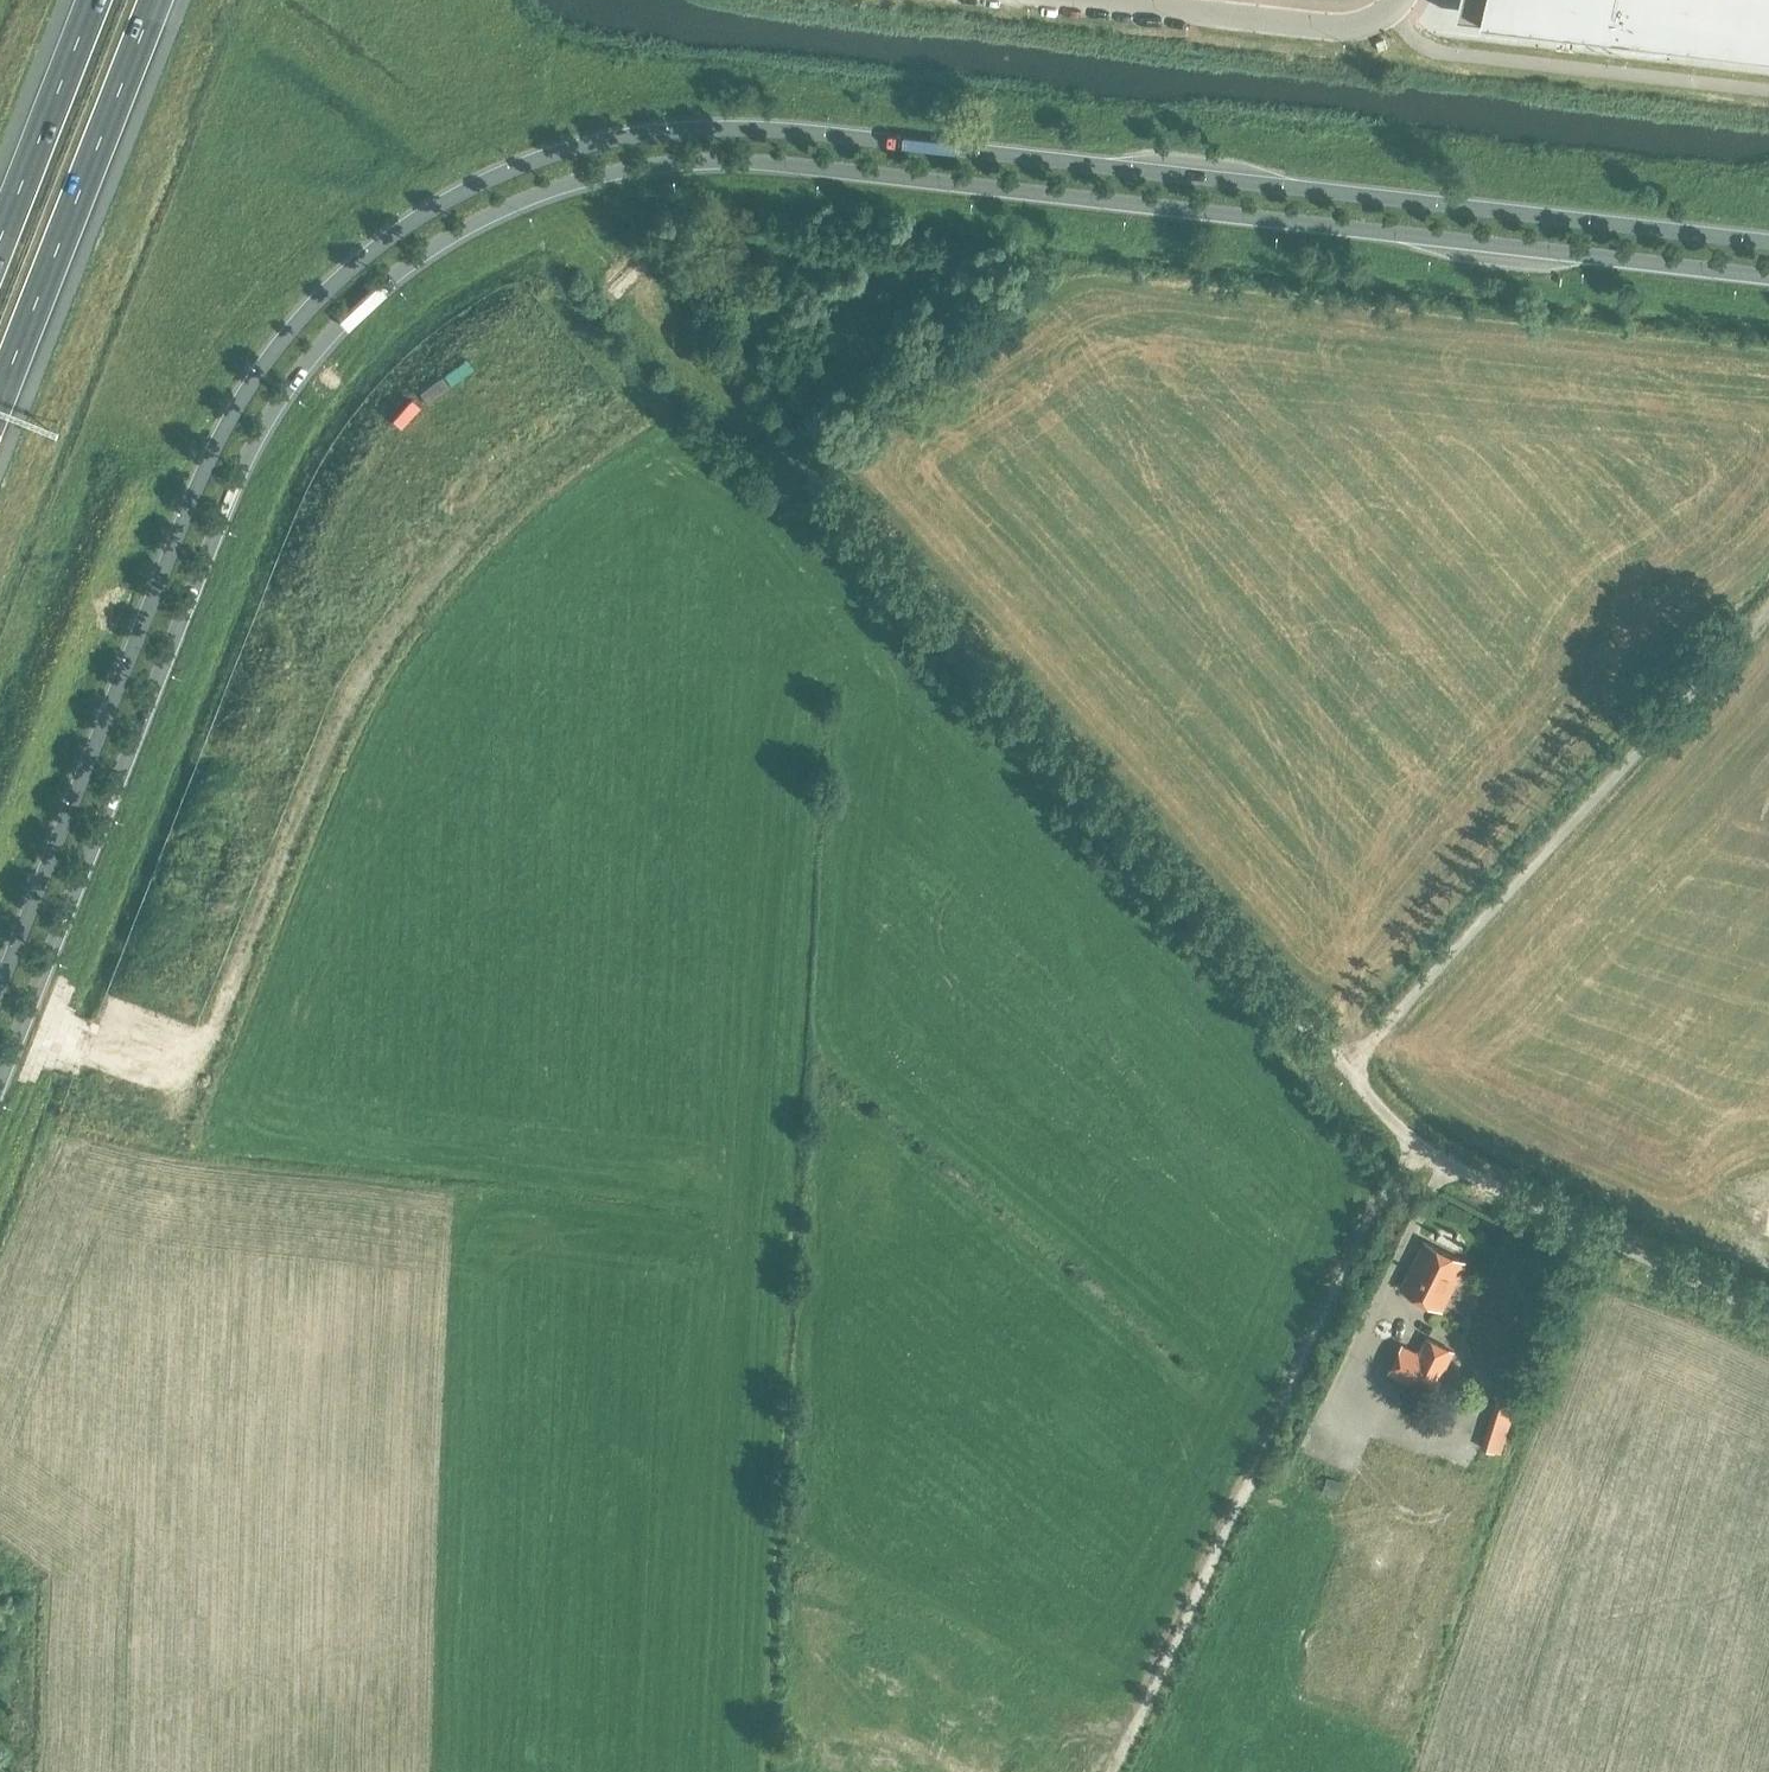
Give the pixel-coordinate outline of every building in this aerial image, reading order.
[(1482,18),(1768,50),(1768,0),(1486,0),(1482,18)] [(1384,39),(1378,41),(1381,50),(1388,48),(1384,39)] [(1480,375),(1479,383),(1490,385),(1491,377),(1480,375)] [(1508,379),(1507,387),(1518,388),(1519,380),(1508,379)] [(1558,384),(1556,392),(1567,394),(1568,386),(1558,384)] [(1586,387),(1585,396),(1596,397),(1597,389),(1586,387)] [(1614,391),(1613,399),(1624,400),(1625,392),(1614,391)] [(1429,576),(1428,582),(1443,584),(1444,577),(1429,576)] [(1359,584),(1358,590),(1374,592),(1375,586),(1359,584)] [(1516,585),(1515,591),(1532,593),(1533,587),(1516,585)] [(1428,591),(1427,598),(1442,600),(1443,593),(1428,591)] [(1746,620),(1744,636),(1754,637),(1756,621),(1746,620)] [(1755,638),(1768,639),(1768,622),(1757,621),(1755,638)] [(1744,638),(1742,654),(1752,655),(1753,639),(1744,638)] [(1753,655),(1768,657),(1768,641),(1755,639),(1753,655)] [(1385,748),(1384,756),(1394,758),(1394,749),(1385,748)] [(1467,757),(1466,766),(1475,766),(1475,759),(1467,757)] [(1384,760),(1383,767),(1392,768),(1393,760),(1384,760)] [(1466,769),(1465,777),(1474,778),(1474,770),(1466,769)] [(1382,770),(1382,778),(1391,779),(1392,772),(1382,770)] [(1465,780),(1463,788),(1472,789),(1474,781),(1465,780)] [(1529,865),(1528,876),(1535,876),(1537,866),(1529,865)] [(1420,869),(1418,889),(1447,893),(1449,872),(1420,869)] [(1629,876),(1627,887),(1634,887),(1635,877),(1629,876)] [(1369,889),(1368,897),(1377,898),(1378,890),(1369,889)] [(1416,896),(1416,918),(1443,921),(1447,899),(1416,896)] [(1451,898),(1451,906),(1458,907),(1459,899),(1451,898)] [(1368,900),(1367,908),(1376,909),(1377,901),(1368,900)] [(1450,909),(1449,917),(1457,918),(1458,911),(1450,909)] [(1367,910),(1366,919),(1374,920),(1375,912),(1367,910)] [(1449,920),(1448,927),(1456,929),(1457,921),(1449,920)] [(1443,1309),(1465,1263),(1425,1243),(1402,1289),(1443,1309)] [(1434,1398),(1457,1355),(1425,1336),(1417,1353),(1403,1346),(1390,1376),(1434,1398)] [(1385,1342),(1374,1363),(1383,1367),(1394,1347),(1385,1342)] [(1503,1456),(1527,1380),(1505,1370),(1481,1452),(1503,1456)] [(895,1759),(887,1771),(917,1771),(895,1759)]
